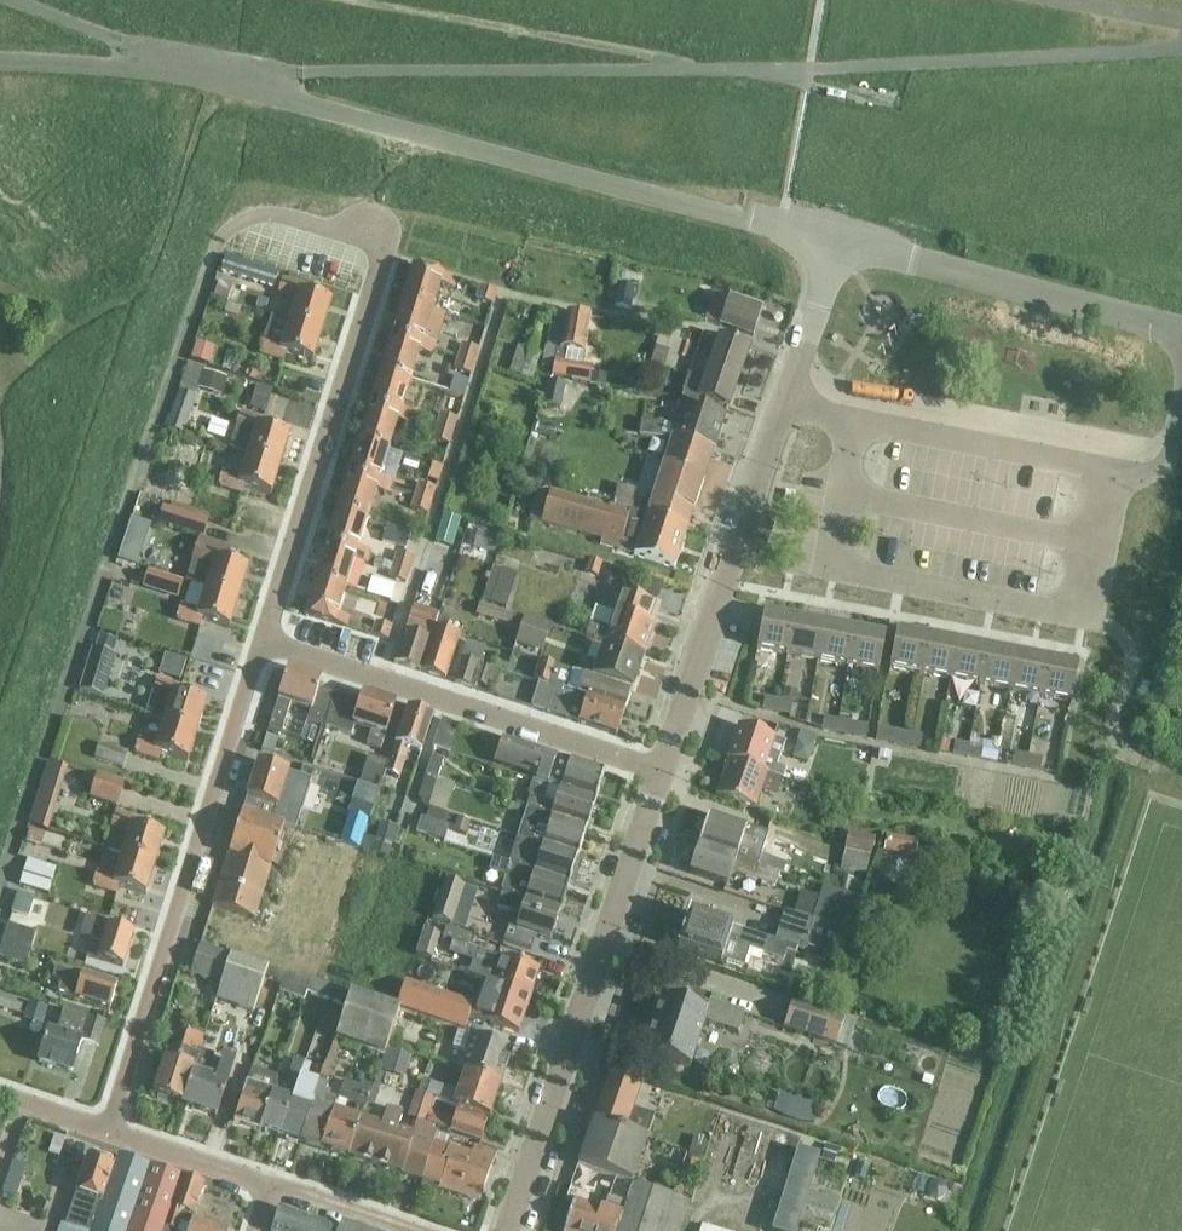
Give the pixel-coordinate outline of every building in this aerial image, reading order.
[(225,258),(221,271),(274,287),(278,274),(225,258)] [(412,269),(402,301),(431,310),(439,285),(451,288),(453,281),(453,280),(413,267),(412,269)] [(288,320),(321,331),(331,301),(305,293),(307,286),(282,278),(278,292),(296,298),(288,320)] [(219,283),(214,297),(227,302),(232,287),(219,283)] [(628,308),(632,288),(617,285),(613,305),(628,308)] [(481,289),(477,301),(492,306),(492,305),(493,305),(494,300),(496,294),(481,289)] [(753,336),(761,308),(713,293),(704,322),(753,336)] [(259,298),(255,308),(265,311),(268,301),(259,298)] [(402,301),(391,336),(432,349),(443,314),(431,310),(402,301)] [(551,370),(550,376),(571,379),(574,364),(580,365),(589,319),(565,314),(562,326),(550,324),(546,347),(545,347),(541,368),(551,370)] [(321,331),(288,320),(280,344),(262,338),(258,351),(282,359),(285,353),(311,362),(321,331)] [(700,399),(730,409),(750,348),(718,337),(702,333),(682,394),(684,395),(682,399),(699,402),(700,399)] [(391,336),(380,371),(410,380),(418,352),(430,356),(432,349),(391,336)] [(196,343),(191,360),(208,365),(213,349),(196,343)] [(459,357),(474,362),(478,350),(463,345),(459,357)] [(531,379),(538,354),(517,347),(509,372),(531,379)] [(657,348),(651,364),(665,369),(671,353),(657,348)] [(474,362),(459,357),(455,370),(470,375),(474,362)] [(187,362),(178,390),(196,396),(198,389),(221,397),(227,379),(204,372),(205,368),(187,362)] [(410,380),(380,371),(369,405),(410,419),(412,413),(400,409),(410,380)] [(593,373),(591,383),(607,385),(608,375),(593,373)] [(455,375),(449,393),(463,397),(469,380),(455,375)] [(558,408),(562,385),(546,382),(542,405),(558,408)] [(257,386),(251,408),(266,413),(273,391),(257,386)] [(178,390),(166,428),(184,434),(196,396),(178,390)] [(699,402),(682,399),(678,411),(680,412),(675,428),(665,425),(665,424),(643,420),(640,434),(663,438),(663,436),(672,439),(685,442),(698,445),(714,451),(728,410),(729,410),(730,409),(700,399),(699,402)] [(369,405),(358,440),(388,450),(397,422),(408,425),(410,419),(369,405)] [(247,455),(280,466),(289,436),(263,428),(265,420),(240,412),(236,427),(237,427),(230,448),(248,454),(247,455)] [(441,415),(437,427),(452,432),(456,420),(441,415)] [(452,432),(437,427),(433,440),(448,445),(452,432)] [(687,529),(714,451),(698,445),(685,442),(672,439),(653,500),(646,498),(643,508),(631,504),(635,491),(619,486),(612,507),(631,512),(648,517),(670,524),(687,529)] [(388,450),(358,440),(347,475),(388,489),(390,482),(379,479),(388,450)] [(222,473),(218,488),(242,495),(244,488),(270,496),(280,466),(247,455),(248,454),(230,448),(222,473)] [(431,464),(426,478),(436,482),(441,467),(431,464)] [(518,472),(516,484),(526,486),(528,475),(518,472)] [(347,475),(336,510),(366,519),(375,491),(386,495),(388,489),(347,475)] [(151,479),(146,495),(194,509),(199,494),(151,479)] [(419,484),(415,497),(430,502),(434,489),(419,484)] [(541,488),(531,521),(602,540),(601,545),(621,550),(620,551),(674,569),(687,529),(670,524),(648,517),(631,512),(612,507),(541,488)] [(430,502),(415,497),(411,510),(426,515),(430,502)] [(164,507),(159,523),(202,537),(207,521),(164,507)] [(366,519),(336,510),(325,545),(366,558),(368,552),(357,548),(366,519)] [(446,515),(436,542),(452,548),(462,521),(446,515)] [(411,534),(387,526),(382,542),(406,550),(411,534)] [(493,552),(497,538),(476,533),(473,547),(493,552)] [(191,563),(186,582),(206,588),(238,599),(248,568),(234,564),(238,552),(238,551),(200,539),(191,563)] [(123,542),(117,559),(139,566),(145,549),(123,542)] [(366,558),(325,545),(314,580),(344,589),(353,560),(364,563),(366,558)] [(394,566),(409,571),(413,558),(398,553),(394,566)] [(590,559),(586,573),(598,577),(603,563),(590,559)] [(377,561),(375,568),(392,573),(394,566),(377,561)] [(409,571),(394,566),(392,573),(390,579),(404,584),(409,571)] [(494,566),(482,600),(490,603),(507,608),(511,594),(495,589),(502,569),(494,566)] [(148,573),(143,587),(176,598),(181,583),(148,573)] [(636,576),(631,591),(658,600),(663,586),(636,576)] [(344,589),(314,580),(303,615),(344,628),(347,618),(336,615),(344,589)] [(370,580),(366,595),(389,601),(393,586),(370,580)] [(181,606),(177,620),(201,627),(204,620),(229,628),(238,599),(206,588),(206,589),(199,612),(181,606)] [(591,623),(586,636),(644,656),(645,656),(655,625),(654,624),(654,625),(649,623),(655,605),(622,594),(615,616),(595,610),(591,623)] [(477,615),(521,629),(525,619),(480,605),(477,615)] [(420,672),(437,617),(437,616),(437,615),(412,606),(404,632),(403,631),(393,663),(420,672)] [(787,655),(794,619),(763,614),(757,650),(787,655)] [(449,620),(437,617),(420,672),(444,680),(458,636),(446,632),(449,620)] [(525,617),(525,619),(521,629),(516,645),(543,653),(551,625),(525,617)] [(824,625),(794,619),(787,655),(817,661),(824,625)] [(386,641),(390,628),(376,623),(372,636),(386,641)] [(824,625),(817,661),(848,667),(855,631),(824,625)] [(885,636),(855,631),(848,667),(878,672),(885,636)] [(921,673),(928,638),(896,632),(890,667),(921,673)] [(92,649),(78,692),(102,699),(116,656),(111,655),(116,642),(99,636),(95,650),(92,649)] [(957,643),(928,638),(921,673),(951,679),(957,643)] [(468,643),(462,659),(482,666),(487,650),(468,643)] [(987,649),(957,643),(951,679),(980,685),(987,649)] [(602,647),(592,678),(633,691),(643,660),(602,647)] [(987,649),(980,685),(1010,690),(1017,655),(987,649)] [(1017,655),(1010,690),(1040,696),(1047,660),(1017,655)] [(482,667),(482,666),(462,659),(455,683),(474,690),(476,685),(484,687),(490,669),(482,667)] [(1047,660),(1040,696),(1071,702),(1078,666),(1047,660)] [(592,678),(570,671),(539,661),(532,682),(539,684),(625,711),(631,692),(633,692),(633,691),(592,678)] [(287,668),(267,728),(281,732),(291,702),(311,708),(307,719),(324,725),(325,724),(334,695),(334,694),(318,689),(321,679),(287,668)] [(196,732),(206,703),(179,695),(182,687),(157,679),(145,716),(163,722),(196,732)] [(625,711),(539,684),(531,708),(617,736),(625,711)] [(783,690),(781,700),(795,703),(797,693),(783,690)] [(334,695),(325,724),(351,733),(353,725),(370,731),(366,744),(380,749),(395,704),(363,694),(360,703),(334,695)] [(777,711),(779,700),(766,698),(764,709),(777,711)] [(790,713),(793,702),(779,700),(777,711),(790,713)] [(388,762),(384,774),(398,778),(408,749),(420,753),(432,717),(406,708),(388,762)] [(844,733),(847,722),(825,718),(822,729),(844,733)] [(187,762),(196,732),(163,722),(156,745),(138,739),(134,753),(159,760),(161,753),(187,762)] [(869,726),(847,722),(844,733),(866,737),(869,726)] [(305,726),(301,740),(312,744),(316,729),(305,726)] [(738,728),(728,760),(765,773),(783,780),(786,769),(777,767),(784,743),(776,740),(774,739),(739,727),(738,728)] [(903,744),(905,733),(879,728),(876,739),(903,744)] [(800,731),(792,757),(807,762),(816,736),(800,731)] [(905,733),(903,744),(920,747),(922,736),(905,733)] [(437,735),(433,747),(450,753),(454,740),(437,735)] [(267,737),(262,753),(274,757),(279,741),(267,737)] [(502,739),(495,763),(537,777),(535,781),(551,786),(596,801),(605,773),(502,739)] [(99,743),(94,758),(123,767),(128,752),(99,743)] [(967,756),(969,745),(955,743),(953,754),(967,756)] [(983,748),(969,745),(967,756),(981,759),(983,748)] [(878,752),(877,760),(889,763),(890,754),(878,752)] [(1026,767),(1029,756),(1015,754),(1013,765),(1026,767)] [(368,756),(359,784),(379,790),(381,784),(388,762),(368,756)] [(1029,756),(1026,767),(1040,770),(1042,759),(1029,756)] [(431,758),(425,777),(437,780),(443,762),(431,758)] [(728,761),(716,796),(753,808),(765,773),(728,760),(727,761),(728,761)] [(1047,760),(1045,771),(1054,773),(1056,762),(1047,760)] [(31,824),(43,828),(63,767),(51,763),(31,824)] [(256,764),(241,812),(283,825),(295,829),(311,781),(287,774),(256,764)] [(97,774),(89,797),(118,807),(126,783),(97,774)] [(425,777),(424,776),(416,803),(429,807),(437,780),(425,777)] [(531,794),(526,809),(587,828),(596,801),(551,786),(547,799),(531,794)] [(800,786),(797,795),(814,801),(817,791),(800,786)] [(526,809),(518,835),(578,855),(587,828),(526,809)] [(122,855),(155,865),(164,836),(147,830),(149,823),(116,812),(112,826),(130,831),(122,855)] [(761,856),(768,835),(708,815),(698,846),(735,859),(779,873),(782,874),(785,864),(761,856)] [(421,818),(416,833),(444,843),(449,828),(421,818)] [(458,818),(454,832),(466,836),(471,823),(458,818)] [(376,841),(373,853),(387,857),(395,829),(382,825),(376,841)] [(30,829),(26,841),(40,846),(44,833),(30,829)] [(875,840),(849,834),(841,868),(867,874),(875,840)] [(518,835),(508,864),(523,868),(569,883),(578,855),(518,835)] [(886,837),(883,853),(914,858),(917,842),(886,837)] [(735,859),(698,846),(689,872),(727,885),(731,873),(774,887),(779,873),(735,859)] [(155,865),(122,855),(115,878),(97,872),(93,886),(118,894),(120,887),(145,895),(155,865)] [(523,868),(508,864),(493,859),(489,870),(507,876),(502,893),(560,912),(569,883),(523,868)] [(47,894),(55,869),(27,860),(19,885),(47,894)] [(883,881),(876,878),(869,902),(875,904),(883,881)] [(451,925),(464,886),(446,880),(432,918),(451,925)] [(823,888),(812,920),(845,931),(855,898),(823,888)] [(15,892),(10,909),(31,915),(35,898),(15,892)] [(560,912),(502,893),(497,907),(513,912),(503,940),(531,949),(536,935),(550,940),(560,912)] [(674,932),(673,938),(678,947),(677,950),(720,964),(721,961),(727,963),(726,965),(741,970),(742,967),(747,969),(752,952),(782,962),(784,957),(793,960),(796,949),(803,951),(804,946),(836,956),(845,931),(812,920),(812,922),(783,913),(774,941),(688,914),(684,927),(674,932)] [(123,967),(133,934),(109,927),(111,922),(87,915),(80,936),(102,943),(97,959),(123,967)] [(426,926),(424,933),(439,938),(467,947),(471,936),(447,928),(428,921),(426,926)] [(30,949),(35,933),(8,924),(3,940),(30,949)] [(431,961),(439,938),(424,933),(416,956),(431,961)] [(25,965),(30,949),(3,940),(0,949),(0,957),(25,965)] [(199,946),(190,975),(221,985),(230,956),(199,946)] [(470,947),(466,958),(469,959),(477,962),(473,975),(484,979),(485,979),(531,995),(539,971),(473,948),(470,947)] [(221,985),(216,999),(253,1011),(267,968),(230,956),(221,985)] [(57,967),(53,979),(62,982),(58,993),(76,998),(110,1009),(117,986),(57,967)] [(269,968),(265,978),(282,984),(278,994),(302,1002),(309,982),(269,968)] [(405,982),(396,1009),(466,1033),(472,1016),(518,1033),(531,995),(485,979),(475,1006),(405,982)] [(313,982),(309,995),(327,1001),(331,988),(313,982)] [(331,988),(327,1001),(346,1007),(350,994),(331,988)] [(384,1056),(399,1010),(395,1009),(350,994),(346,1007),(335,1040),(343,1043),(384,1056)] [(737,1034),(744,1015),(709,1003),(706,1012),(662,997),(643,1053),(689,1068),(704,1023),(737,1034)] [(22,1005),(0,998),(0,1009),(19,1015),(22,1005)] [(29,1004),(24,1022),(42,1027),(48,1010),(29,1004)] [(835,1046),(843,1021),(792,1004),(783,1028),(835,1046)] [(64,1010),(57,1033),(48,1031),(39,1061),(72,1071),(81,1042),(98,1048),(105,1023),(64,1010)] [(182,1104),(192,1072),(199,1051),(204,1038),(187,1032),(177,1062),(166,1059),(154,1094),(182,1104)] [(461,1071),(466,1072),(502,1084),(513,1051),(472,1037),(457,1035),(453,1049),(467,1053),(461,1071)] [(318,1085),(318,1086),(327,1089),(343,1043),(335,1040),(318,1085)] [(192,1072),(182,1104),(216,1116),(234,1063),(222,1059),(220,1065),(212,1062),(214,1056),(199,1051),(192,1072)] [(388,1051),(380,1072),(405,1080),(412,1059),(388,1051)] [(292,1085),(277,1080),(261,1128),(280,1134),(286,1116),(304,1065),(304,1064),(294,1061),(291,1072),(295,1074),(292,1085)] [(286,1116),(280,1134),(300,1140),(312,1105),(311,1105),(318,1085),(306,1081),(310,1067),(304,1065),(286,1116)] [(261,1128),(277,1080),(278,1077),(251,1068),(235,1119),(261,1128)] [(610,1071),(593,1121),(647,1140),(653,1119),(632,1112),(641,1081),(610,1071)] [(466,1072),(455,1106),(491,1118),(502,1084),(466,1072)] [(924,1078),(921,1087),(931,1090),(934,1081),(924,1078)] [(423,1081),(419,1095),(428,1097),(432,1084),(423,1081)] [(312,1105),(300,1140),(349,1156),(360,1121),(362,1121),(372,1088),(361,1084),(360,1088),(345,1083),(339,1100),(337,1107),(322,1102),(324,1096),(327,1089),(318,1086),(318,1085),(311,1105),(312,1105)] [(779,1092),(773,1110),(775,1111),(778,1113),(781,1115),(784,1116),(786,1117),(790,1118),(793,1120),(797,1121),(803,1122),(808,1123),(813,1123),(818,1105),(816,1104),(813,1104),(809,1103),(806,1103),(803,1102),(801,1102),(798,1101),(795,1100),(793,1099),(790,1098),(789,1097),(787,1096),(785,1095),(782,1094),(779,1092)] [(415,1093),(408,1118),(417,1121),(436,1127),(483,1143),(491,1118),(455,1106),(451,1118),(432,1112),(436,1099),(428,1097),(419,1095),(415,1093)] [(424,1180),(435,1142),(439,1133),(435,1131),(436,1127),(417,1121),(412,1137),(398,1133),(403,1115),(387,1109),(382,1127),(362,1121),(360,1121),(349,1156),(424,1180)] [(647,1140),(593,1121),(578,1166),(629,1182),(631,1183),(647,1140)] [(55,1135),(49,1152),(59,1156),(65,1139),(55,1135)] [(694,1138),(689,1154),(700,1158),(705,1142),(694,1138)] [(473,1154),(435,1142),(424,1180),(442,1186),(441,1189),(480,1201),(497,1153),(476,1146),(473,1154)] [(826,1146),(821,1161),(834,1165),(839,1151),(826,1146)] [(772,1230),(796,1230),(819,1158),(797,1151),(772,1230)] [(150,1167),(117,1156),(114,1167),(93,1230),(128,1230),(150,1167)] [(114,1167),(87,1158),(75,1194),(65,1226),(61,1225),(59,1230),(93,1230),(114,1167)] [(858,1164),(853,1178),(863,1182),(868,1168),(869,1164),(860,1160),(858,1164)] [(12,1163),(6,1179),(20,1184),(25,1168),(12,1163)] [(578,1166),(566,1199),(573,1202),(563,1230),(613,1230),(629,1182),(578,1166)] [(165,1228),(172,1209),(182,1178),(150,1167),(128,1230),(164,1230),(165,1228)] [(182,1178),(172,1209),(193,1216),(204,1185),(182,1178)] [(629,1182),(613,1230),(680,1230),(689,1202),(672,1198),(631,1184),(631,1183),(629,1182)] [(928,1191),(931,1197),(937,1200),(943,1197),(946,1190),(943,1184),(936,1182),(930,1185),(928,1191)] [(194,1221),(195,1217),(193,1216),(172,1209),(165,1228),(164,1230),(224,1230),(194,1221)] [(300,1218),(278,1210),(271,1230),(335,1230),(300,1218)]
